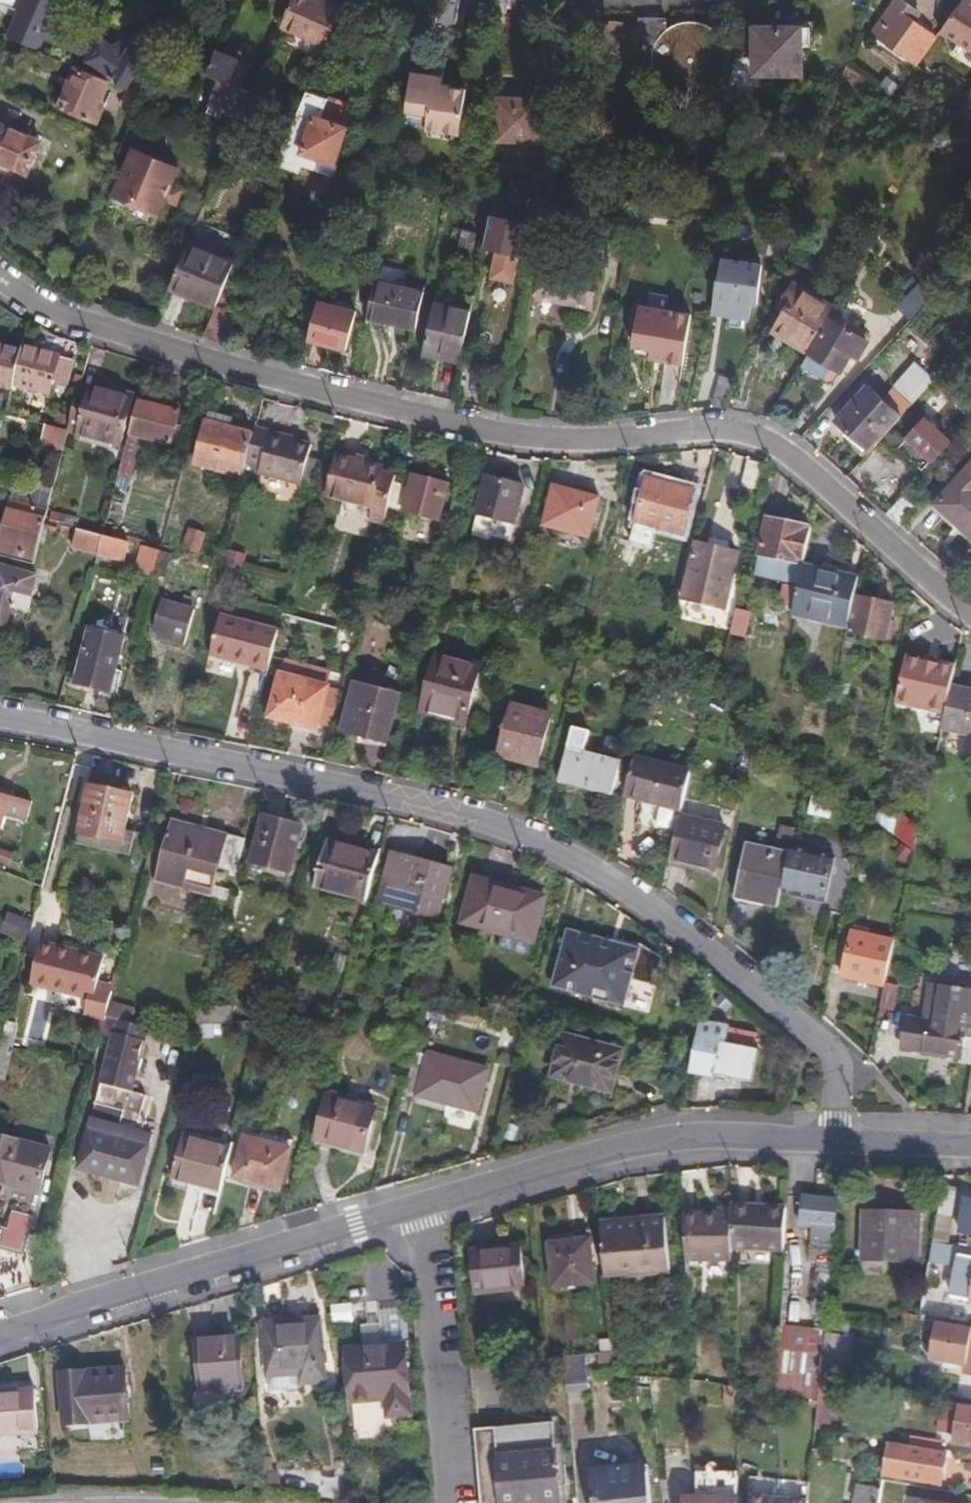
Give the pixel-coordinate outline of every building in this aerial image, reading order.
[(55,0),(0,0),(0,6),(10,11),(0,34),(0,35),(34,49),(38,40),(44,26),(55,0)] [(174,6),(162,0),(158,0),(150,17),(165,24),(174,6)] [(334,7),(326,3),(319,0),(283,0),(272,26),(318,46),(334,7)] [(363,0),(337,0),(334,7),(357,16),(363,0)] [(448,0),(427,0),(426,23),(447,23),(448,0)] [(477,21),(498,21),(499,0),(478,0),(477,21)] [(934,30),(970,53),(970,0),(953,0),(934,30)] [(863,37),(911,66),(928,38),(910,27),(903,23),(908,15),(885,1),(863,37)] [(738,19),(738,3),(714,5),(715,21),(738,19)] [(658,30),(659,15),(643,15),(631,15),(631,27),(619,27),(609,30),(597,41),(590,53),(589,69),(594,85),(607,97),(622,102),(637,100),(645,96),(654,89),(666,96),(678,100),(691,97),(704,90),(713,79),(718,65),(716,48),(706,35),(693,26),(681,23),(670,25),(658,30)] [(793,45),(783,24),(759,23),(750,23),(749,70),(793,72),(793,45)] [(804,25),(783,24),(793,45),(803,45),(804,25)] [(80,41),(44,26),(38,40),(81,59),(92,36),(85,33),(80,41)] [(100,70),(137,90),(145,71),(137,68),(132,79),(127,76),(138,50),(114,39),(110,45),(92,36),(81,59),(81,61),(100,70)] [(242,57),(213,44),(199,76),(219,84),(213,98),(220,101),(228,84),(244,91),(248,82),(238,78),(247,59),(242,57)] [(101,81),(68,67),(60,85),(52,105),(91,122),(97,108),(91,105),(101,81)] [(455,131),(460,86),(448,84),(436,83),(436,74),(405,71),(401,108),(421,110),(419,127),(455,131)] [(199,76),(194,87),(193,90),(213,98),(219,84),(199,76)] [(896,86),(883,77),(875,88),(888,97),(896,86)] [(236,108),(244,91),(228,84),(220,101),(236,108)] [(129,110),(136,93),(120,85),(113,104),(129,110)] [(186,96),(189,98),(193,90),(194,87),(191,85),(186,96)] [(322,95),(300,88),(269,161),(292,169),(294,162),(302,165),(310,167),(313,158),(328,162),(340,125),(315,117),(322,95)] [(533,139),(534,96),(509,95),(491,94),(490,137),(533,139)] [(35,139),(0,124),(0,164),(20,173),(35,139)] [(563,163),(564,143),(542,142),(542,162),(563,163)] [(147,221),(167,174),(122,155),(102,202),(122,210),(147,221)] [(324,172),(328,162),(313,158),(310,167),(324,172)] [(529,222),(486,213),(479,243),(491,246),(484,276),(503,280),(509,281),(516,252),(521,253),(529,222)] [(193,242),(238,251),(242,232),(197,223),(193,242)] [(466,251),(472,226),(458,223),(453,248),(466,251)] [(181,245),(164,286),(182,294),(208,304),(225,263),(181,245)] [(582,309),(591,273),(538,261),(530,297),(541,299),(569,306),(582,309)] [(729,310),(751,320),(767,284),(730,267),(721,286),(718,285),(710,302),(719,306),(715,315),(724,319),(729,310)] [(926,295),(916,277),(893,303),(906,316),(926,295)] [(409,328),(418,292),(368,280),(360,316),(390,323),(409,328)] [(830,309),(831,308),(792,284),(779,304),(785,308),(772,329),(791,340),(805,349),(813,336),(830,309)] [(430,348),(454,354),(464,309),(426,300),(414,353),(428,356),(430,348)] [(685,365),(694,313),(641,303),(633,347),(652,350),(662,352),(660,361),(674,364),(685,365)] [(208,304),(195,337),(219,347),(233,314),(208,304)] [(349,315),(311,304),(300,344),(328,351),(338,354),(349,315)] [(866,332),(830,309),(813,336),(815,337),(807,351),(823,362),(836,369),(845,354),(850,357),(866,332)] [(889,388),(906,404),(957,349),(946,328),(889,388)] [(57,358),(16,347),(15,355),(7,384),(42,393),(44,383),(58,387),(65,360),(57,358)] [(433,358),(452,362),(454,354),(430,348),(428,356),(433,358)] [(660,361),(662,352),(652,350),(650,359),(660,361)] [(15,355),(0,351),(0,388),(6,389),(7,384),(15,355)] [(721,408),(728,384),(713,380),(706,404),(721,408)] [(107,389),(73,381),(60,431),(60,432),(110,445),(123,393),(107,389)] [(877,431),(879,433),(895,416),(874,397),(861,385),(830,420),(846,434),(861,448),(877,431)] [(895,416),(906,404),(889,388),(885,385),(874,397),(895,416)] [(150,407),(129,402),(109,480),(124,483),(135,442),(163,449),(173,411),(171,404),(165,403),(157,401),(152,402),(150,407)] [(190,465),(235,477),(239,463),(246,434),(222,428),(225,420),(215,418),(203,415),(190,465)] [(918,466),(945,438),(922,417),(895,445),(906,456),(918,466)] [(60,432),(60,431),(37,425),(31,447),(55,453),(60,432)] [(265,431),(248,427),(246,434),(239,463),(255,467),(253,473),(294,483),(304,443),(276,436),(264,433),(265,431)] [(970,532),(970,453),(927,502),(945,518),(966,538),(970,532)] [(388,482),(389,478),(374,474),(375,470),(343,461),(330,458),(320,496),(341,501),(365,508),(362,520),(377,523),(382,506),(388,482)] [(755,488),(760,464),(742,460),(737,484),(755,488)] [(404,486),(388,482),(382,506),(432,519),(441,484),(424,479),(407,475),(404,486)] [(506,484),(482,477),(472,513),(508,523),(518,487),(506,484)] [(662,482),(641,477),(630,521),(674,532),(685,488),(662,482)] [(27,560),(45,490),(13,482),(4,515),(0,529),(0,553),(27,560)] [(569,492),(548,486),(538,525),(581,536),(591,497),(569,492)] [(365,508),(341,501),(338,513),(362,520),(365,508)] [(71,531),(74,520),(45,512),(42,523),(70,530),(71,531)] [(751,583),(794,591),(798,571),(805,533),(762,525),(751,583)] [(201,533),(186,529),(182,549),(196,552),(201,533)] [(90,555),(95,537),(71,531),(70,530),(65,548),(90,555)] [(122,544),(95,537),(90,555),(117,562),(122,544)] [(145,572),(152,546),(139,543),(132,569),(145,572)] [(236,570),(240,553),(222,548),(218,565),(236,570)] [(713,555),(690,550),(677,606),(720,616),(733,560),(713,555)] [(0,566),(0,627),(1,628),(10,591),(25,595),(30,573),(0,566)] [(845,631),(856,580),(829,575),(828,580),(818,578),(819,575),(798,571),(794,591),(788,620),(845,631)] [(186,609),(157,601),(148,633),(163,637),(178,641),(186,609)] [(890,609),(856,603),(849,636),(884,642),(887,626),(890,609)] [(736,607),(730,606),(724,634),(737,637),(743,609),(736,607)] [(241,665),(260,670),(271,628),(212,612),(201,654),(241,665)] [(893,627),(887,626),(884,642),(890,644),(893,627)] [(114,638),(82,631),(69,684),(101,692),(114,638)] [(945,682),(949,664),(934,661),(935,655),(926,653),(918,651),(916,657),(902,654),(893,697),(940,707),(945,682)] [(475,664),(430,652),(413,717),(443,725),(445,718),(452,720),(459,722),(475,664)] [(949,664),(950,658),(935,655),(934,661),(949,664)] [(307,720),(319,724),(328,690),(316,687),(317,684),(270,672),(259,715),(294,724),(305,727),(307,720)] [(945,682),(940,707),(935,729),(970,737),(970,687),(945,682)] [(389,694),(347,683),(335,730),(358,736),(377,741),(389,694)] [(541,714),(504,705),(494,749),(504,751),(513,753),(512,758),(529,762),(541,714)] [(614,763),(559,750),(552,778),(573,783),(595,788),(594,793),(606,796),(614,763)] [(683,773),(627,758),(618,793),(643,800),(674,808),(683,773)] [(114,841),(117,829),(126,794),(104,788),(84,784),(72,830),(114,841)] [(19,821),(24,801),(4,796),(0,795),(0,816),(19,821)] [(816,797),(805,796),(802,812),(813,814),(816,797)] [(888,834),(892,816),(875,812),(873,822),(888,834)] [(888,834),(907,849),(913,821),(892,816),(888,834)] [(269,822),(257,818),(245,863),(283,873),(295,828),(269,822)] [(674,818),(666,861),(692,866),(711,869),(719,826),(674,818)] [(784,848),(788,828),(772,824),(766,848),(783,852),(784,848)] [(226,875),(235,840),(218,836),(218,839),(204,836),(160,825),(147,880),(204,894),(209,871),(226,875)] [(127,832),(117,829),(114,841),(72,830),(70,840),(122,853),(127,832)] [(359,900),(371,855),(355,850),(321,841),(309,886),(359,900)] [(749,899),(771,904),(774,889),(783,852),(766,848),(740,842),(729,895),(749,899)] [(783,852),(774,889),(802,895),(819,899),(816,911),(834,915),(846,862),(784,848),(783,852)] [(424,863),(384,853),(371,901),(427,916),(440,867),(424,863)] [(494,932),(527,940),(538,895),(500,885),(466,876),(454,921),(494,932)] [(25,921),(1,912),(0,913),(0,936),(17,943),(25,921)] [(826,960),(838,962),(844,933),(832,931),(826,960)] [(854,978),(877,983),(886,939),(845,931),(844,933),(838,962),(835,974),(854,978)] [(523,955),(527,940),(494,932),(490,946),(523,955)] [(549,985),(612,1001),(620,974),(624,974),(626,979),(648,983),(656,955),(634,945),(631,957),(612,952),(596,948),(597,941),(569,934),(565,948),(558,948),(549,985)] [(34,937),(32,944),(63,951),(65,945),(34,937)] [(63,951),(32,944),(22,983),(86,999),(97,953),(65,945),(63,951)] [(966,1066),(966,1065),(970,1030),(970,991),(934,986),(929,1023),(900,1019),(896,1050),(933,1055),(954,1058),(953,1064),(966,1066)] [(719,1015),(723,994),(709,992),(705,1013),(719,1015)] [(126,1009),(101,1002),(97,1015),(122,1022),(126,1009)] [(226,1006),(194,1008),(190,1024),(224,1022),(226,1006)] [(97,1015),(92,1034),(105,1037),(87,1102),(117,1110),(113,1126),(85,1118),(72,1168),(108,1178),(133,1184),(146,1135),(136,1132),(146,1097),(122,1091),(128,1067),(132,1068),(143,1027),(122,1022),(97,1015)] [(0,1022),(0,1057),(9,1025),(0,1022)] [(719,1044),(748,1049),(751,1033),(722,1028),(719,1044)] [(613,1049),(557,1034),(547,1074),(579,1082),(602,1088),(613,1049)] [(719,1044),(702,1040),(696,1067),(710,1070),(709,1074),(729,1078),(746,1082),(752,1050),(748,1049),(719,1044)] [(403,1063),(396,1091),(404,1093),(469,1110),(480,1067),(421,1052),(417,1067),(403,1063)] [(966,1065),(966,1066),(963,1091),(970,1092),(970,1065),(966,1065)] [(368,1109),(319,1097),(309,1141),(351,1150),(358,1152),(368,1109)] [(216,1184),(226,1146),(178,1133),(168,1172),(187,1177),(201,1180),(216,1184)] [(280,1146),(236,1134),(224,1176),(246,1181),(269,1187),(280,1146)] [(32,1189),(43,1147),(0,1135),(0,1179),(32,1189)] [(214,1191),(216,1184),(201,1180),(199,1187),(214,1191)] [(952,1190),(935,1187),(927,1241),(944,1243),(952,1190)] [(824,1272),(830,1199),(814,1197),(796,1196),(794,1222),(805,1223),(802,1260),(811,1261),(810,1271),(824,1272)] [(970,1234),(970,1200),(959,1198),(954,1231),(955,1231),(970,1234)] [(724,1206),(724,1210),(724,1249),(778,1249),(778,1206),(760,1206),(724,1206)] [(695,1210),(678,1210),(678,1259),(724,1259),(724,1249),(724,1210),(695,1210)] [(0,1228),(0,1246),(16,1250),(21,1232),(25,1216),(6,1211),(1,1229),(0,1228)] [(861,1261),(913,1261),(913,1213),(890,1212),(862,1212),(861,1261)] [(627,1223),(594,1226),(599,1275),(663,1269),(658,1220),(627,1223)] [(970,1247),(970,1234),(955,1231),(952,1244),(970,1247)] [(542,1246),(546,1285),(587,1281),(582,1241),(557,1244),(542,1246)] [(952,1244),(948,1243),(947,1254),(953,1256),(946,1297),(970,1301),(970,1247),(952,1244)] [(518,1287),(513,1246),(475,1251),(462,1252),(467,1293),(518,1287)] [(894,1328),(909,1330),(911,1316),(897,1314),(894,1328)] [(913,1319),(911,1330),(923,1331),(925,1321),(913,1319)] [(296,1373),(296,1383),(319,1381),(315,1322),(308,1322),(261,1325),(264,1375),(296,1373)] [(811,1351),(813,1327),(781,1324),(779,1348),(811,1351)] [(966,1329),(958,1373),(970,1375),(970,1330),(966,1329)] [(933,1331),(929,1354),(946,1357),(950,1334),(933,1331)] [(236,1393),(233,1337),(200,1339),(191,1339),(193,1388),(215,1387),(215,1394),(236,1393)] [(827,1338),(823,1381),(828,1381),(835,1382),(839,1339),(827,1338)] [(606,1350),(605,1342),(592,1343),(592,1351),(606,1350)] [(353,1351),(358,1428),(416,1425),(412,1347),(353,1351)] [(779,1348),(773,1347),(770,1381),(813,1385),(813,1380),(816,1351),(811,1351),(779,1348)] [(557,1357),(560,1391),(582,1389),(579,1355),(557,1357)] [(53,1372),(55,1424),(120,1421),(117,1368),(64,1371),(53,1372)] [(813,1385),(808,1428),(824,1430),(828,1381),(823,1381),(813,1380),(813,1385)] [(31,1434),(29,1389),(0,1390),(0,1435),(31,1434)] [(970,1447),(970,1408),(934,1402),(932,1418),(951,1421),(948,1443),(970,1447)] [(552,1446),(546,1446),(543,1420),(471,1427),(479,1502),(557,1502),(552,1446)] [(901,1441),(936,1446),(937,1439),(903,1433),(901,1441)] [(935,1481),(936,1474),(938,1461),(940,1450),(903,1444),(898,1474),(935,1481)] [(638,1463),(586,1468),(589,1502),(642,1502),(638,1463)] [(730,1471),(689,1471),(689,1497),(676,1497),(676,1502),(731,1502),(730,1471)] [(897,1480),(953,1490),(955,1477),(936,1474),(935,1481),(898,1474),(897,1480)] [(883,1495),(884,1489),(862,1486),(859,1502),(882,1502),(883,1495)]
